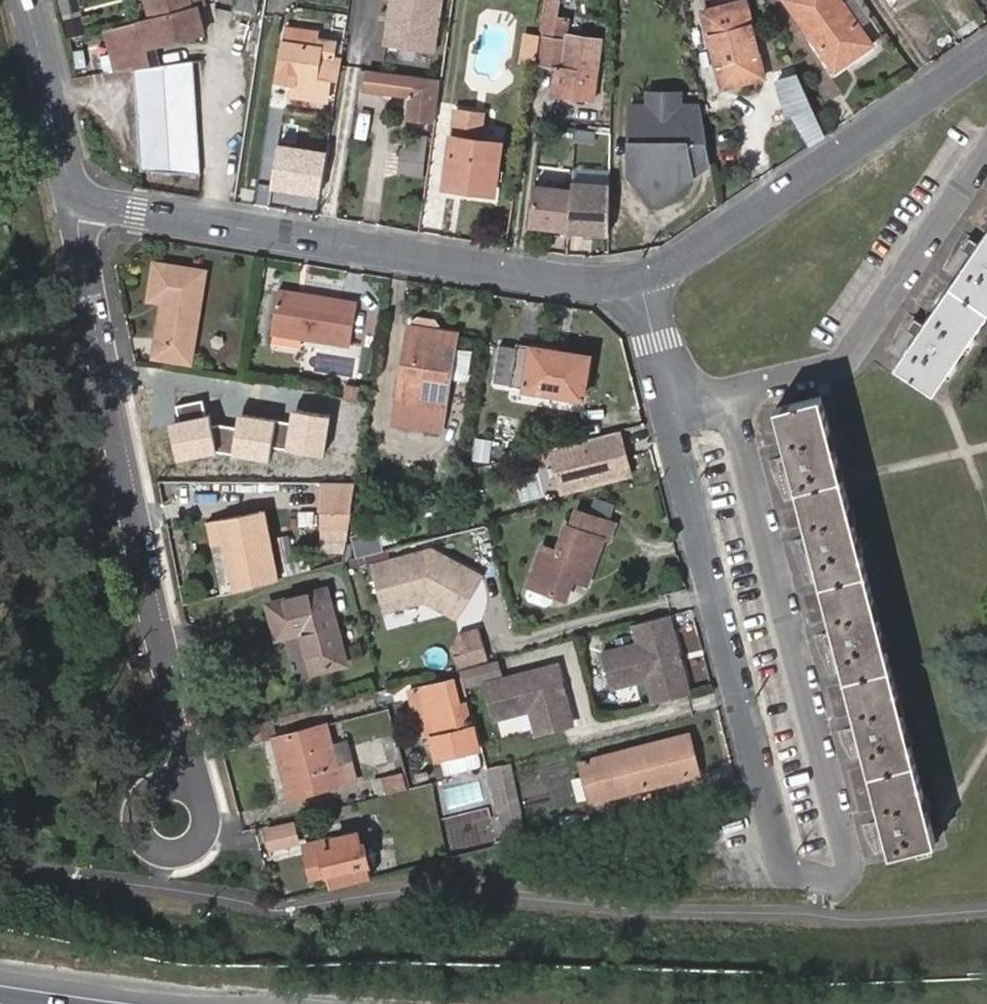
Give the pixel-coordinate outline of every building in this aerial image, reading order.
[(199,7),(197,0),(195,0),(192,1),(191,0),(149,0),(154,19),(199,7)] [(261,0),(236,0),(234,14),(259,18),(261,0)] [(384,44),(436,52),(444,0),(391,0),(384,44)] [(553,98),(592,103),(601,41),(566,37),(568,22),(558,21),(560,6),(566,7),(567,0),(549,0),(543,42),(545,42),(542,67),(557,69),(553,98)] [(833,67),(853,54),(855,56),(871,46),(839,0),(787,0),(788,1),(785,3),(833,67)] [(703,11),(715,57),(723,88),(764,76),(743,1),(703,11)] [(165,66),(166,66),(161,43),(205,33),(199,7),(154,19),(116,27),(125,71),(135,69),(165,66)] [(288,22),(285,38),(318,43),(321,27),(288,22)] [(107,30),(117,71),(125,71),(116,27),(113,28),(107,30)] [(539,38),(526,36),(525,45),(538,47),(539,38)] [(318,43),(285,38),(278,76),(296,79),(294,92),(327,98),(329,80),(337,80),(340,62),(333,61),(336,39),(323,38),(323,44),(318,43)] [(538,47),(525,45),(522,61),(536,62),(538,47)] [(166,74),(196,76),(194,63),(166,66),(165,66),(166,74)] [(137,86),(167,88),(166,74),(165,66),(135,69),(137,86)] [(362,68),(359,86),(367,88),(370,68),(362,68)] [(415,94),(413,111),(436,114),(441,76),(433,76),(418,74),(371,68),(370,68),(367,88),(415,94)] [(167,88),(197,89),(196,76),(166,74),(167,88)] [(139,98),(169,100),(167,88),(137,86),(139,98)] [(169,100),(199,102),(197,89),(167,88),(169,100)] [(679,94),(649,95),(649,108),(664,123),(679,108),(679,94)] [(810,94),(793,104),(798,114),(815,105),(810,94)] [(140,110),(171,112),(169,100),(139,98),(140,110)] [(171,112),(201,115),(199,102),(169,100),(171,112)] [(815,105),(798,114),(813,142),(828,132),(815,105)] [(459,107),(455,138),(483,142),(488,108),(459,107)] [(649,108),(631,108),(631,145),(647,145),(646,164),(631,176),(652,203),(656,203),(694,179),(688,145),(707,145),(700,108),(679,108),(664,123),(649,108)] [(142,123),(172,125),(171,112),(140,110),(142,123)] [(172,125),(202,128),(201,115),(171,112),(172,125)] [(143,135),(173,137),(172,125),(142,123),(143,135)] [(173,137),(204,140),(202,128),(172,125),(173,137)] [(407,134),(403,173),(419,175),(424,137),(407,134)] [(144,148),(175,150),(173,137),(143,135),(144,148)] [(175,150),(205,152),(204,140),(173,137),(175,150)] [(496,192),(503,144),(483,142),(455,138),(448,185),(496,192)] [(326,151),(277,144),(271,188),(320,195),(326,151)] [(631,145),(631,176),(646,164),(647,145),(631,145)] [(694,179),(711,167),(707,145),(688,145),(694,179)] [(144,148),(146,161),(177,163),(175,150),(144,148)] [(177,163),(207,164),(205,152),(175,150),(177,163)] [(146,161),(148,174),(179,176),(177,163),(146,161)] [(177,163),(179,176),(208,178),(207,164),(177,163)] [(611,231),(611,183),(574,181),(573,187),(571,227),(571,228),(611,231)] [(535,184),(531,224),(571,227),(573,187),(535,184)] [(897,366),(934,393),(986,315),(986,234),(897,366)] [(164,303),(156,359),(191,364),(205,275),(156,267),(151,300),(164,303)] [(281,293),(273,336),(348,349),(355,306),(281,293)] [(409,327),(395,423),(443,431),(457,334),(409,327)] [(516,348),(499,346),(494,386),(510,389),(516,348)] [(516,348),(510,389),(584,399),(590,356),(517,346),(516,348)] [(776,411),(891,856),(937,845),(821,400),(776,411)] [(330,414),(293,409),(287,450),(324,456),(330,414)] [(275,418),(238,413),(232,454),(269,459),(275,418)] [(210,414),(169,422),(177,460),(218,452),(210,414)] [(623,428),(549,447),(561,493),(635,474),(623,428)] [(357,486),(326,486),(326,529),(350,530),(357,486)] [(278,582),(265,513),(207,525),(212,547),(224,544),(234,593),(233,594),(278,582)] [(544,550),(528,590),(565,602),(575,575),(589,579),(602,545),(607,546),(613,528),(576,516),(570,531),(566,530),(556,554),(544,550)] [(212,547),(221,597),(233,594),(234,593),(224,544),(212,547)] [(429,551),(371,567),(383,611),(423,600),(455,617),(477,577),(429,551)] [(301,632),(312,674),(345,665),(326,590),(266,606),(275,638),(301,632)] [(638,646),(600,656),(610,690),(647,680),(654,705),(688,696),(680,668),(675,665),(673,659),(676,654),(667,618),(633,627),(638,646)] [(464,636),(468,654),(481,651),(483,664),(492,662),(485,631),(464,636)] [(481,651),(468,654),(452,658),(455,670),(483,664),(481,651)] [(492,666),(473,671),(477,685),(497,680),(492,666)] [(483,687),(493,722),(528,713),(535,737),(570,727),(562,698),(557,695),(555,689),(558,684),(554,669),(483,687)] [(461,674),(465,688),(477,685),(473,671),(461,674)] [(416,716),(420,733),(433,734),(439,758),(476,749),(460,678),(422,687),(427,709),(416,716)] [(410,690),(416,716),(427,709),(422,687),(410,690)] [(246,726),(251,746),(273,740),(269,720),(246,726)] [(238,727),(242,748),(251,746),(246,726),(238,727)] [(329,748),(324,726),(273,740),(279,763),(285,761),(290,781),(284,782),(289,798),(354,781),(350,764),(334,768),(329,748)] [(700,773),(689,734),(598,757),(609,796),(700,773)] [(345,744),(329,748),(334,768),(350,764),(345,744)] [(609,796),(598,757),(587,760),(597,799),(609,796)] [(285,761),(279,763),(284,782),(290,781),(285,761)] [(529,836),(508,763),(499,766),(519,838),(529,836)] [(499,766),(485,769),(498,814),(501,813),(511,810),(499,766)] [(501,813),(508,841),(519,838),(511,810),(501,813)] [(264,830),(269,847),(294,840),(290,823),(264,830)] [(312,874),(328,871),(331,886),(371,876),(361,840),(369,838),(366,828),(330,837),(334,849),(307,855),(312,874)] [(304,844),(307,855),(334,849),(330,837),(304,844)]
